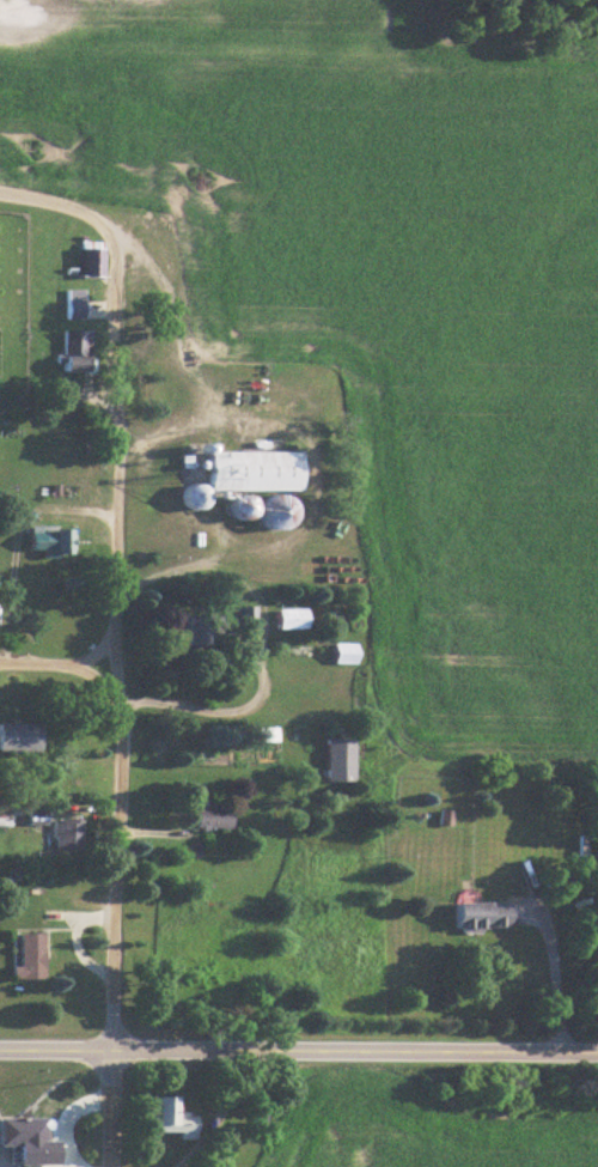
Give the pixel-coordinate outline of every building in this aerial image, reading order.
[(75,274),(103,274),(103,245),(75,245),(75,274)] [(61,317),(81,317),(81,287),(61,287),(61,317)] [(53,328),(53,369),(84,369),(84,328),(53,328)] [(294,449),(201,449),(201,488),(294,488),(294,449)] [(226,514),(240,515),(241,495),(226,495),(226,514)] [(66,551),(66,525),(21,525),(21,551),(66,551)] [(177,611),(176,644),(216,645),(216,630),(251,630),(251,605),(224,604),(224,612),(177,611)] [(267,607),(267,626),(300,626),(300,607),(267,607)] [(353,661),(353,641),(327,641),(327,661),(353,661)] [(36,749),(36,721),(0,721),(0,749),(36,749)] [(320,737),(320,779),(350,779),(350,737),(320,737)] [(190,827),(228,827),(228,805),(190,805),(190,827)] [(47,849),(75,849),(75,818),(47,818),(47,849)] [(443,928),(500,928),(501,901),(443,901),(443,928)] [(12,965),(6,965),(6,977),(39,977),(39,931),(12,931),(12,965)] [(139,1131),(190,1134),(191,1111),(167,1110),(168,1095),(141,1093),(139,1131)] [(14,1143),(14,1151),(41,1151),(41,1116),(0,1116),(0,1143),(14,1143)]
